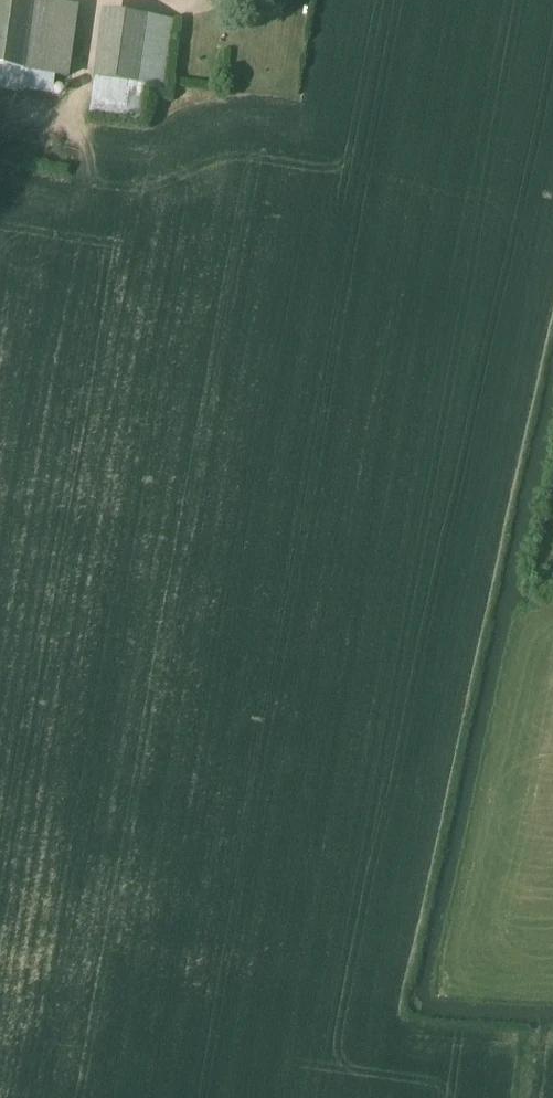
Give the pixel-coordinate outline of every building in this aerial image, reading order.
[(69,79),(78,6),(33,0),(0,0),(0,69),(69,79)] [(92,78),(95,79),(89,116),(142,125),(147,90),(166,90),(175,22),(146,20),(147,17),(102,10),(92,78)]
